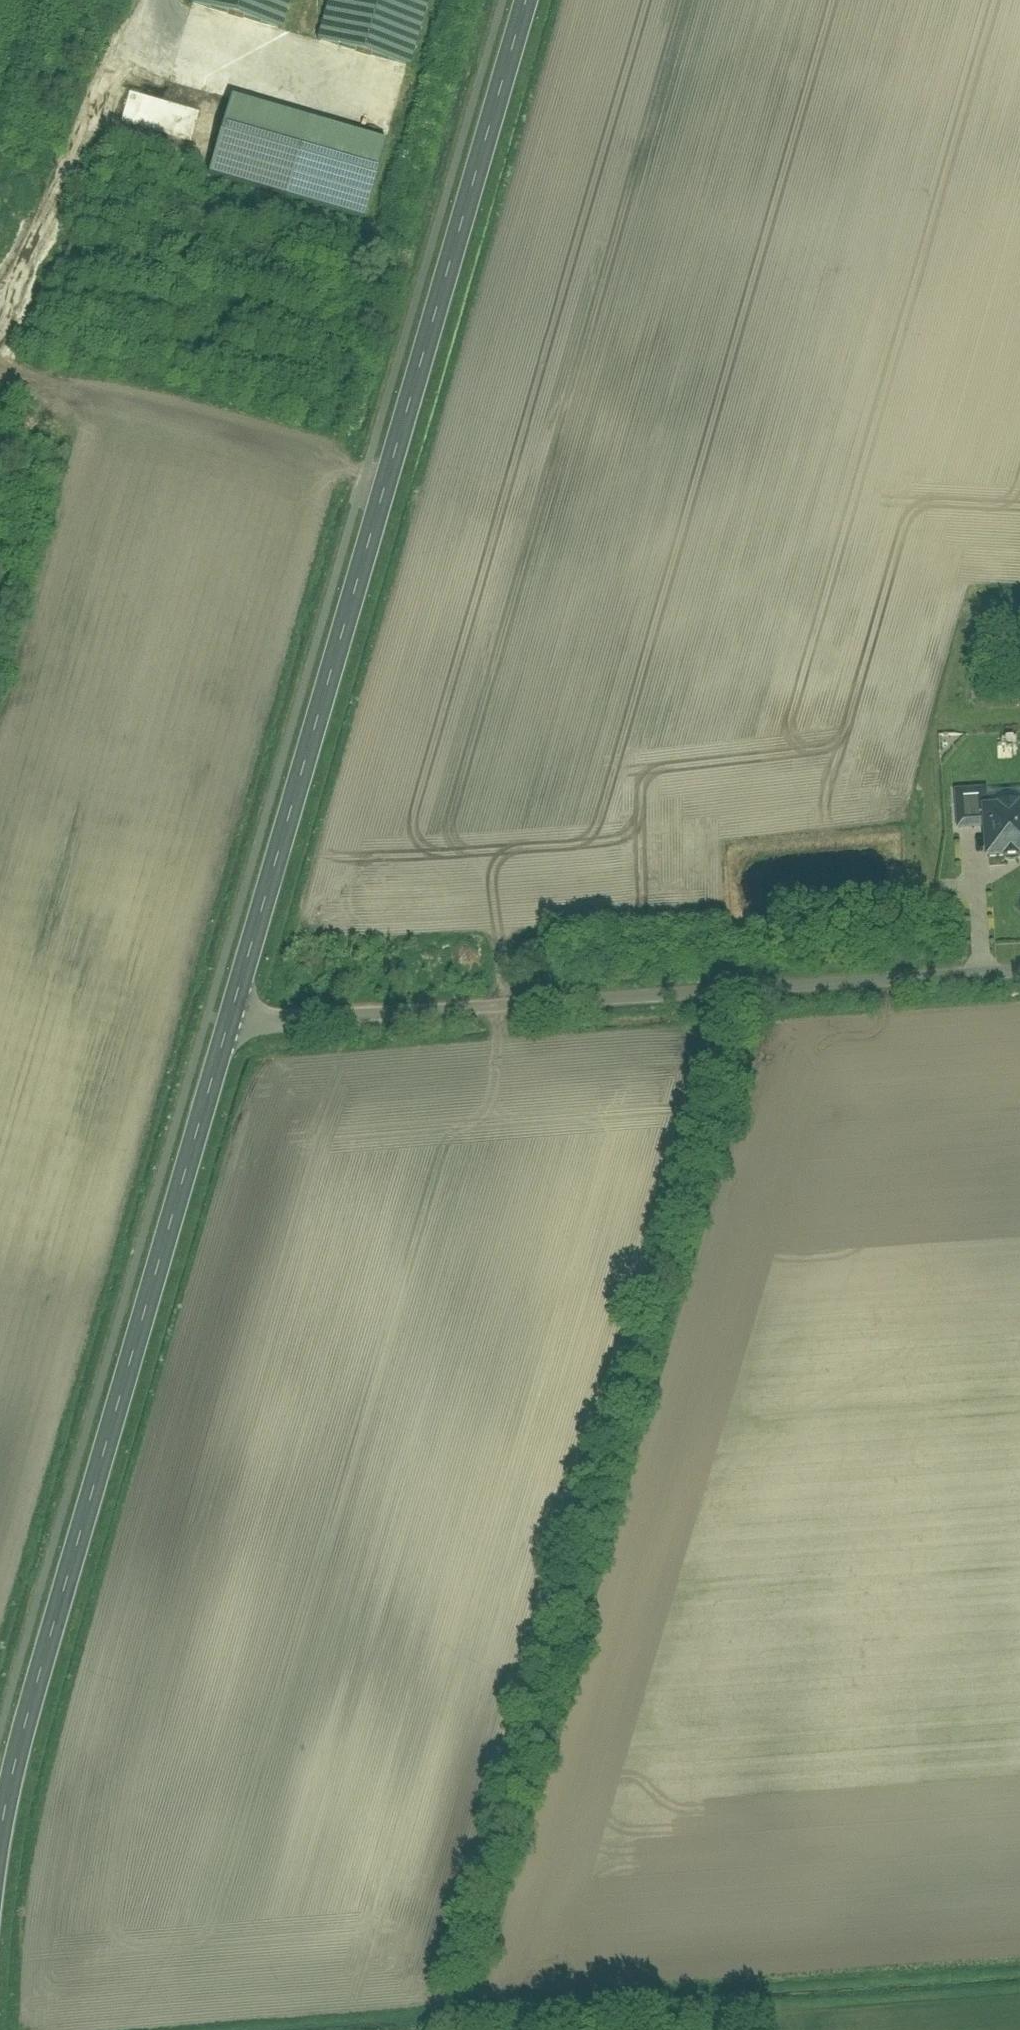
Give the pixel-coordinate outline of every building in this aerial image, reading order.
[(189,2),(284,29),(292,0),(190,0),(189,2)] [(320,39),(413,65),(432,0),(331,0),(320,39)] [(387,139),(231,94),(207,179),(363,224),(387,139)] [(990,792),(992,807),(1019,805),(1019,789),(990,792)] [(986,790),(955,792),(958,832),(981,830),(980,808),(987,808),(986,790)] [(980,808),(981,830),(984,862),(1019,860),(1019,805),(992,807),(987,808),(980,808)]
